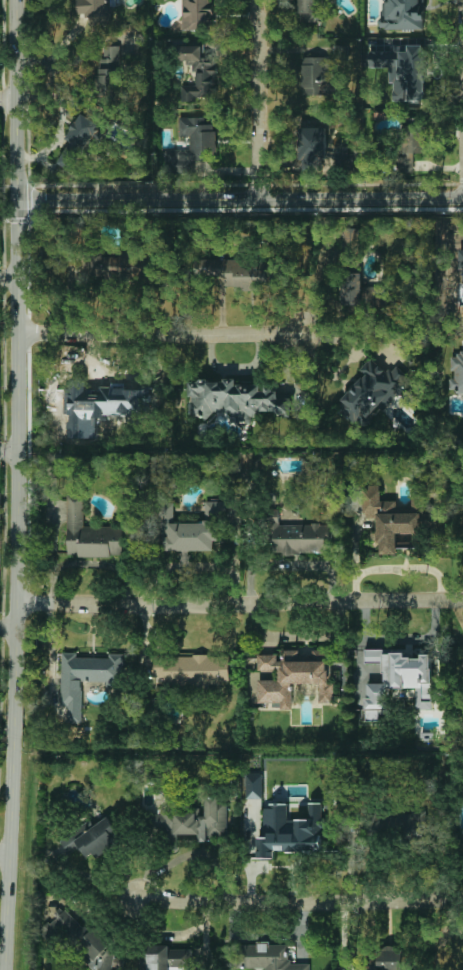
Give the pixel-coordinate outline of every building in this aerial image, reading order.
[(78,15),(88,14),(89,25),(112,23),(110,0),(77,0),(78,15)] [(183,30),(211,30),(211,0),(183,0),(183,30)] [(320,22),(319,0),(299,0),(300,22),(320,22)] [(424,0),(382,0),(382,29),(424,29),(424,0)] [(216,57),(204,57),(204,45),(176,45),(176,63),(195,63),(195,86),(181,86),(181,101),(197,101),(197,98),(216,97),(216,57)] [(369,67),(392,67),(392,102),(425,102),(425,45),(387,45),(368,45),(369,67)] [(102,46),(102,63),(121,64),(122,46),(102,46)] [(302,57),(301,95),(329,95),(329,57),(302,57)] [(119,64),(98,65),(99,95),(108,94),(108,85),(119,84),(119,64)] [(58,163),(71,171),(81,154),(82,155),(101,125),(82,113),(64,141),(70,144),(58,163)] [(166,150),(166,172),(194,172),(194,160),(214,160),(214,131),(205,131),(205,117),(179,117),(179,136),(190,135),(190,150),(166,150)] [(414,173),(414,153),(426,153),(426,118),(402,118),(401,172),(414,173)] [(327,127),(298,127),(299,160),(320,159),(320,164),(349,164),(349,149),(327,149),(327,127)] [(343,267),(358,267),(358,233),(344,232),(343,267)] [(155,257),(137,257),(137,252),(103,252),(103,253),(84,253),(84,268),(92,268),(92,276),(155,276),(155,257)] [(196,277),(225,276),(225,286),(234,286),(234,285),(274,284),(274,270),(267,270),(266,260),(195,262),(196,277)] [(362,286),(362,272),(342,273),(342,305),(349,305),(349,312),(386,311),(386,297),(380,297),(380,286),(362,286)] [(459,350),(459,357),(453,356),(452,379),(451,379),(450,391),(462,392),(462,351),(459,350)] [(412,379),(396,366),(390,374),(371,357),(360,370),(365,374),(337,406),(360,427),(379,405),(385,410),(412,379)] [(292,412),(291,398),(279,398),(278,387),(261,388),(261,384),(236,385),(236,379),(190,382),(192,416),(237,414),(238,424),(252,423),(251,414),(292,412)] [(97,437),(97,420),(87,420),(87,414),(78,414),(78,396),(70,396),(70,413),(71,413),(71,437),(97,437)] [(421,547),(420,512),(397,513),(397,501),(381,501),(380,485),(365,486),(365,518),(379,518),(379,554),(398,554),(398,548),(421,547)] [(67,556),(123,556),(123,527),(84,527),(84,495),(67,495),(67,556)] [(221,501),(205,502),(206,517),(221,517),(221,501)] [(214,551),(214,541),(219,541),(219,522),(174,522),(174,503),(157,503),(157,550),(214,551)] [(329,554),(329,525),(278,524),(278,509),(272,509),(271,553),(329,554)] [(365,650),(366,662),(382,662),(382,649),(365,650)] [(249,704),(280,702),(281,710),(292,709),(291,684),(319,683),(320,703),(333,703),(331,650),(311,650),(312,656),(299,656),(299,650),(282,650),(283,660),(277,661),(277,654),(258,655),(258,670),(278,669),(279,679),(256,680),(256,689),(248,689),(249,704)] [(60,705),(82,706),(83,689),(76,689),(76,681),(123,682),(124,654),(108,653),(108,658),(76,658),(77,653),(61,652),(60,705)] [(433,709),(432,654),(422,654),(422,658),(406,658),(406,653),(384,653),(384,683),(366,683),(367,722),(387,721),(387,687),(417,687),(417,709),(433,709)] [(230,656),(153,656),(153,677),(165,677),(165,682),(229,683),(230,656)] [(246,773),(247,799),(263,799),(263,773),(246,773)] [(227,797),(203,797),(203,808),(181,808),(181,810),(155,810),(155,828),(167,828),(167,840),(227,840),(227,797)] [(323,851),(323,803),(309,803),(309,819),(288,820),(288,805),(264,806),(265,837),(258,837),(258,858),(275,858),(275,852),(323,851)] [(63,844),(70,854),(79,847),(88,860),(123,837),(107,814),(63,844)] [(101,931),(80,924),(68,911),(58,908),(55,917),(43,929),(56,942),(66,932),(84,951),(82,958),(92,968),(98,969),(110,969),(117,948),(101,931)] [(193,948),(142,947),(142,969),(192,969),(193,948)] [(403,947),(369,947),(369,963),(357,963),(357,969),(402,969),(403,947)]
